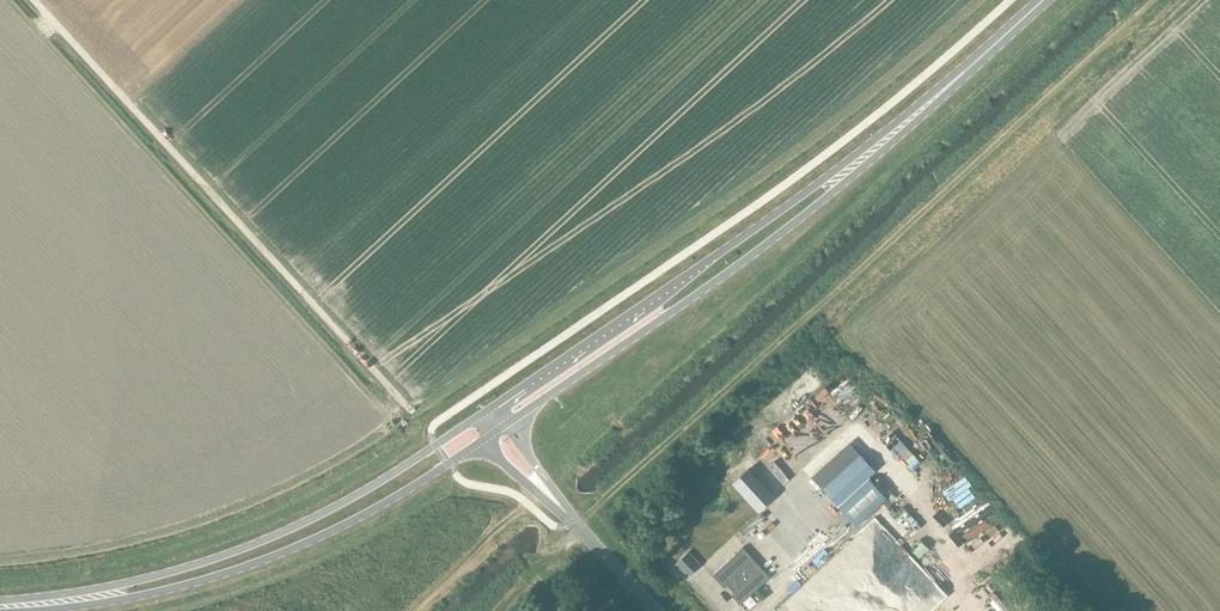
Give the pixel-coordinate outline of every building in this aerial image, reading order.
[(860,455),(823,490),(838,506),(875,471),(860,455)] [(870,479),(839,508),(857,527),(888,498),(870,479)] [(742,548),(713,576),(725,589),(727,586),(734,594),(732,596),(740,606),(770,578),(742,548)] [(701,566),(689,553),(676,565),(688,578),(701,566)]
